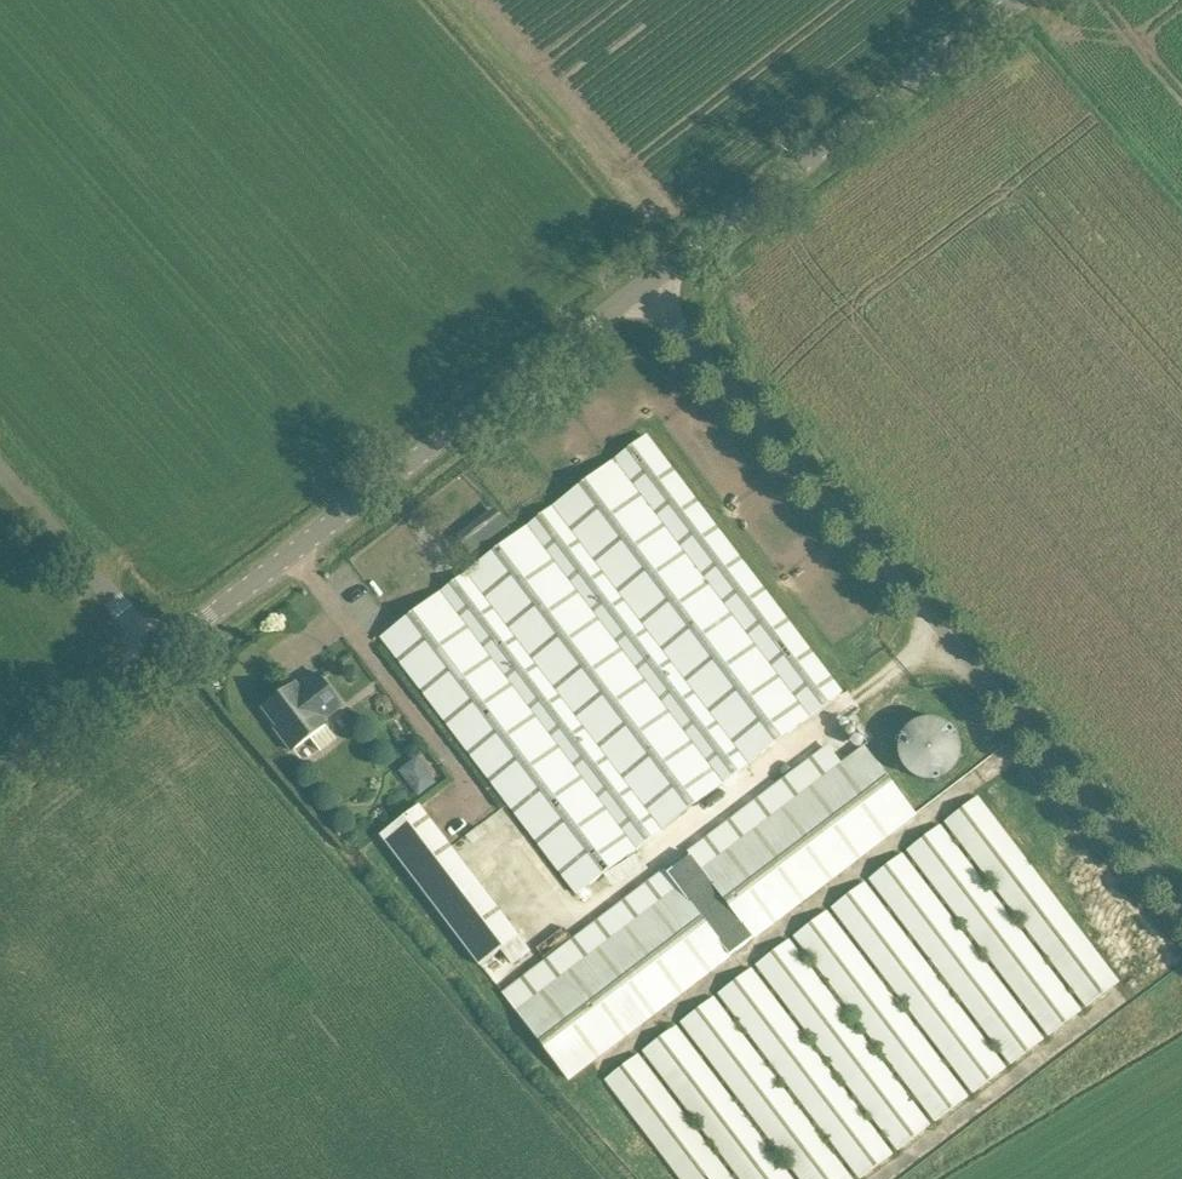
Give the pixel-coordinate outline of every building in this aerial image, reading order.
[(646,436),(614,460),(810,717),(841,693),(646,436)] [(614,460),(554,506),(750,763),(810,717),(614,460)] [(554,506),(527,526),(542,545),(723,783),(750,763),(554,506)] [(460,540),(471,554),(508,525),(497,511),(460,540)] [(527,526),(467,572),(665,831),(725,786),(542,545),(527,526)] [(467,572),(441,592),(455,611),(637,851),(665,831),(467,572)] [(441,592),(382,636),(579,895),(637,851),(455,611),(441,592)] [(286,691),(264,708),(279,727),(276,729),(292,751),(295,749),(310,738),(319,751),(320,752),(337,739),(327,725),(328,724),(325,720),(343,706),(318,673),(300,686),(295,690),(289,694),(286,691)] [(954,728),(947,723),(939,720),(929,719),(920,720),(912,724),(907,730),(903,735),(900,741),(899,750),(900,758),(903,765),(907,770),(912,775),(921,780),(933,782),(943,778),(952,773),(957,766),(960,760),(962,752),(961,741),(958,733),(954,728)] [(681,889),(518,1013),(569,1079),(916,813),(866,747),(794,800),(704,871),(689,851),(666,869),(681,889)] [(426,770),(410,783),(419,796),(436,783),(426,770)] [(946,822),(1086,1007),(1120,982),(979,797),(946,822)] [(520,936),(435,825),(420,805),(381,835),(481,966),(520,936)] [(908,851),(1048,1035),(1081,1010),(942,826),(908,851)] [(870,879),(1011,1065),(1044,1039),(903,854),(870,879)] [(832,907),(973,1093),(1006,1068),(865,882),(832,907)] [(795,936),(935,1122),(969,1097),(828,911),(795,936)] [(757,965),(898,1150),(931,1125),(790,940),(757,965)] [(860,1178),(861,1178),(894,1154),(753,968),(719,994),(860,1178)] [(800,1178),(853,1178),(715,998),(682,1023),(800,1178)] [(741,1178),(793,1178),(677,1026),(644,1051),(741,1178)] [(681,1178),(733,1178),(639,1055),(606,1080),(681,1178)]
